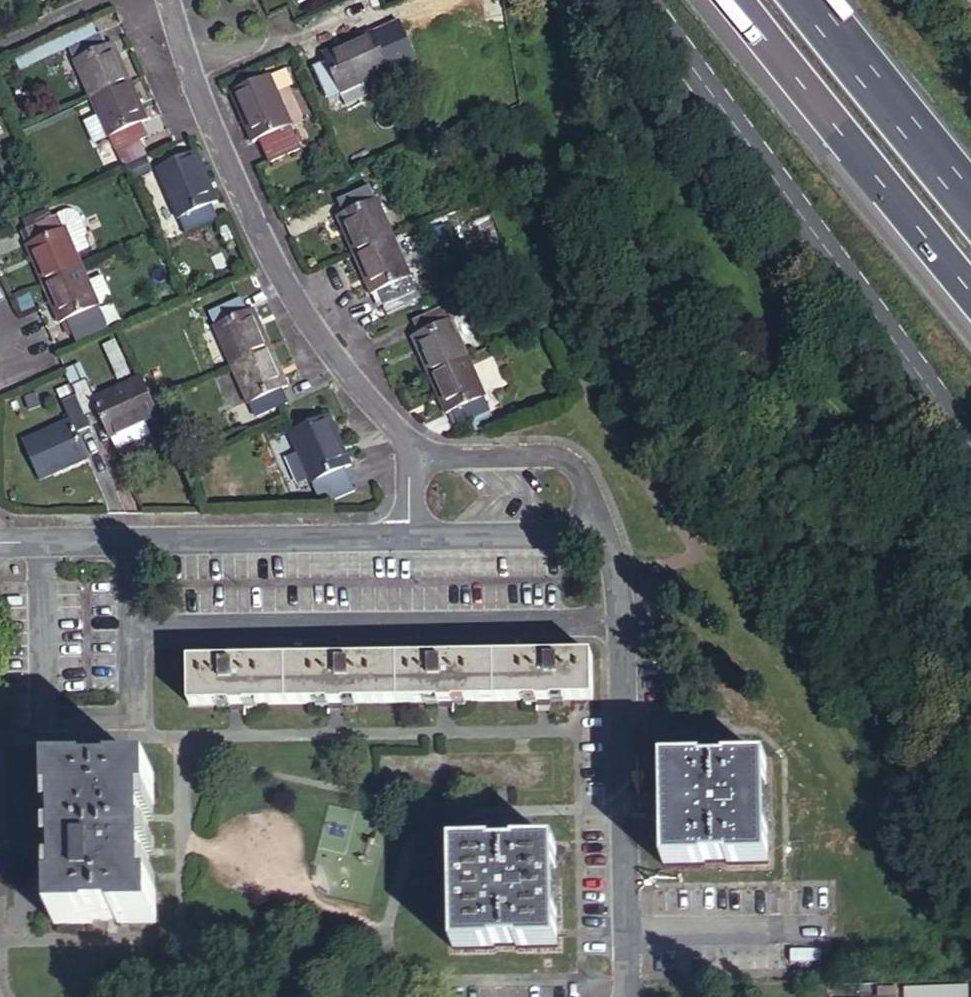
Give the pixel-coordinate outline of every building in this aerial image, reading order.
[(303,9),(325,0),(300,0),(303,9)] [(390,29),(376,36),(394,76),(409,70),(390,29)] [(376,36),(327,58),(330,63),(317,70),(331,101),(344,95),(352,113),(375,102),(368,88),(394,76),(376,36)] [(70,68),(87,106),(127,89),(110,50),(105,52),(98,38),(69,52),(74,66),(70,68)] [(298,130),(274,79),(235,97),(258,148),(265,145),(275,167),(305,154),(295,131),(298,130)] [(87,106),(95,122),(80,129),(90,150),(103,143),(104,145),(108,144),(114,157),(138,147),(144,143),(139,131),(144,128),(127,89),(87,106)] [(145,164),(138,147),(114,157),(121,174),(130,170),(145,164)] [(198,159),(159,176),(178,227),(182,226),(188,240),(220,227),(214,213),(219,211),(198,159)] [(145,164),(130,170),(136,186),(154,178),(147,163),(145,164)] [(339,217),(356,258),(395,241),(378,200),(374,202),(368,188),(339,201),(345,214),(339,217)] [(477,255),(502,247),(492,215),(467,224),(477,255)] [(31,243),(25,246),(41,284),(80,268),(72,251),(84,246),(75,225),(59,231),(53,217),(25,229),(31,243)] [(356,258),(372,295),(378,292),(384,306),(413,293),(408,280),(411,278),(395,241),(356,258)] [(80,268),(41,284),(58,322),(64,320),(70,332),(98,321),(93,308),(97,306),(86,283),(80,268)] [(100,276),(86,283),(97,306),(110,300),(100,276)] [(210,335),(226,373),(267,357),(251,318),(247,320),(241,306),(209,319),(215,333),(210,335)] [(414,339),(430,380),(471,364),(455,323),(450,324),(444,311),(414,324),(419,337),(414,339)] [(226,373),(243,413),(246,412),(251,424),(284,411),(279,398),(283,396),(267,357),(226,373)] [(73,364),(59,370),(68,390),(82,384),(73,364)] [(430,380),(446,418),(450,416),(456,429),(487,417),(482,404),(486,402),(471,364),(430,380)] [(68,390),(72,400),(83,424),(96,418),(100,427),(105,439),(140,424),(153,419),(137,381),(89,401),(82,384),(68,390)] [(83,424),(72,400),(61,406),(68,423),(19,445),(35,482),(84,460),(74,439),(87,433),(83,424)] [(96,418),(83,424),(87,433),(100,427),(96,418)] [(140,424),(105,439),(111,451),(145,436),(140,424)] [(324,428),(284,445),(304,495),(306,494),(315,515),(345,503),(336,483),(344,479),(324,428)] [(587,657),(184,662),(184,707),(225,706),(225,703),(240,702),(240,706),(323,705),(323,701),(339,701),(339,705),(434,703),(434,700),(449,700),(449,703),(532,702),(532,698),(547,698),(547,702),(588,701),(587,657)] [(761,764),(659,766),(661,867),(699,866),(699,864),(724,863),(724,866),(763,865),(761,764)] [(85,775),(47,776),(47,809),(53,808),(55,893),(49,893),(49,926),(87,926),(88,923),(112,922),(112,925),(151,924),(150,892),(144,892),(143,807),(149,807),(148,774),(110,775),(110,778),(85,778),(85,775)] [(551,848),(448,850),(450,950),(489,950),(489,947),(514,947),(514,949),(552,949),(551,848)] [(905,996),(968,996),(968,987),(905,989),(905,996)] [(878,996),(898,996),(898,989),(877,989),(878,996)]
